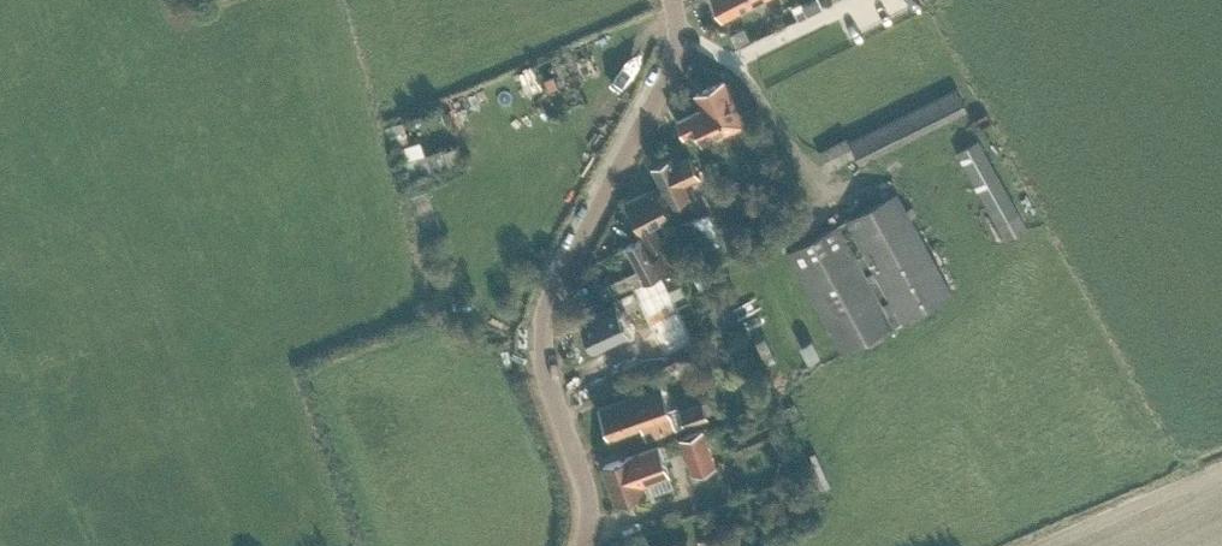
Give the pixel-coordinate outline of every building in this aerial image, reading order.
[(723,18),(759,0),(714,0),(723,18)] [(822,0),(801,0),(792,5),(799,18),(824,5),(822,0)] [(732,30),(739,45),(753,38),(745,24),(732,30)] [(702,107),(677,119),(685,136),(696,131),(702,142),(744,122),(723,78),(694,92),(702,107)] [(846,135),(818,149),(829,168),(856,154),(860,161),(968,108),(956,86),(848,140),(846,135)] [(399,122),(386,126),(391,143),(405,138),(399,122)] [(977,138),(956,151),(1006,238),(1026,226),(977,138)] [(671,156),(652,165),(670,204),(691,195),(685,182),(699,176),(689,154),(675,161),(671,156)] [(642,235),(646,233),(656,254),(663,251),(667,249),(663,242),(665,241),(656,223),(670,216),(656,186),(625,201),(642,235)] [(760,186),(749,192),(757,208),(768,203),(760,186)] [(842,221),(897,322),(953,291),(897,191),(842,221)] [(711,210),(680,221),(691,250),(721,240),(711,210)] [(897,322),(842,221),(786,251),(841,351),(897,322)] [(656,254),(646,233),(625,243),(638,268),(600,286),(605,297),(644,279),(659,271),(669,288),(682,282),(672,264),(670,265),(663,251),(656,254)] [(704,250),(687,259),(702,287),(717,279),(704,250)] [(660,275),(644,283),(653,302),(669,292),(660,275)] [(617,302),(581,318),(595,347),(630,330),(622,314),(630,311),(628,308),(645,300),(642,293),(636,295),(633,289),(614,297),(617,302)] [(723,329),(737,323),(734,318),(725,302),(712,308),(723,329)] [(656,329),(631,341),(640,359),(665,348),(656,329)] [(674,426),(673,421),(659,385),(600,407),(611,437),(644,424),(648,435),(674,426)] [(746,394),(753,409),(765,404),(758,388),(746,394)] [(703,400),(680,409),(685,423),(708,415),(703,400)] [(704,428),(680,436),(693,472),(717,464),(704,428)] [(660,444),(603,463),(616,499),(643,490),(640,483),(670,473),(660,444)] [(699,538),(702,545),(713,545),(709,535),(699,538)] [(663,545),(692,545),(688,536),(663,545)]
